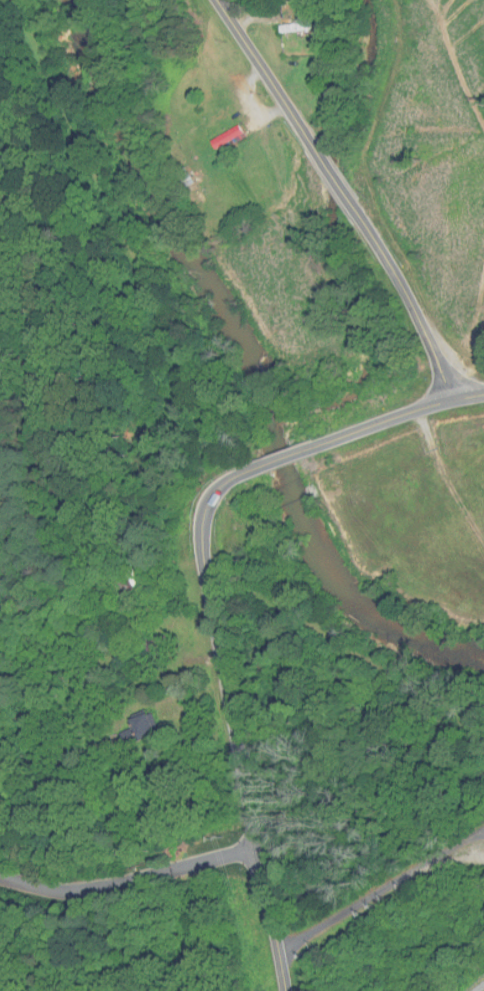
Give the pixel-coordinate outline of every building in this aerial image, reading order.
[(250,134),(245,126),(217,142),(221,149),(250,134)] [(158,583),(149,570),(125,586),(134,599),(158,583)] [(167,734),(160,714),(126,727),(129,734),(118,739),(122,749),(167,734)]
